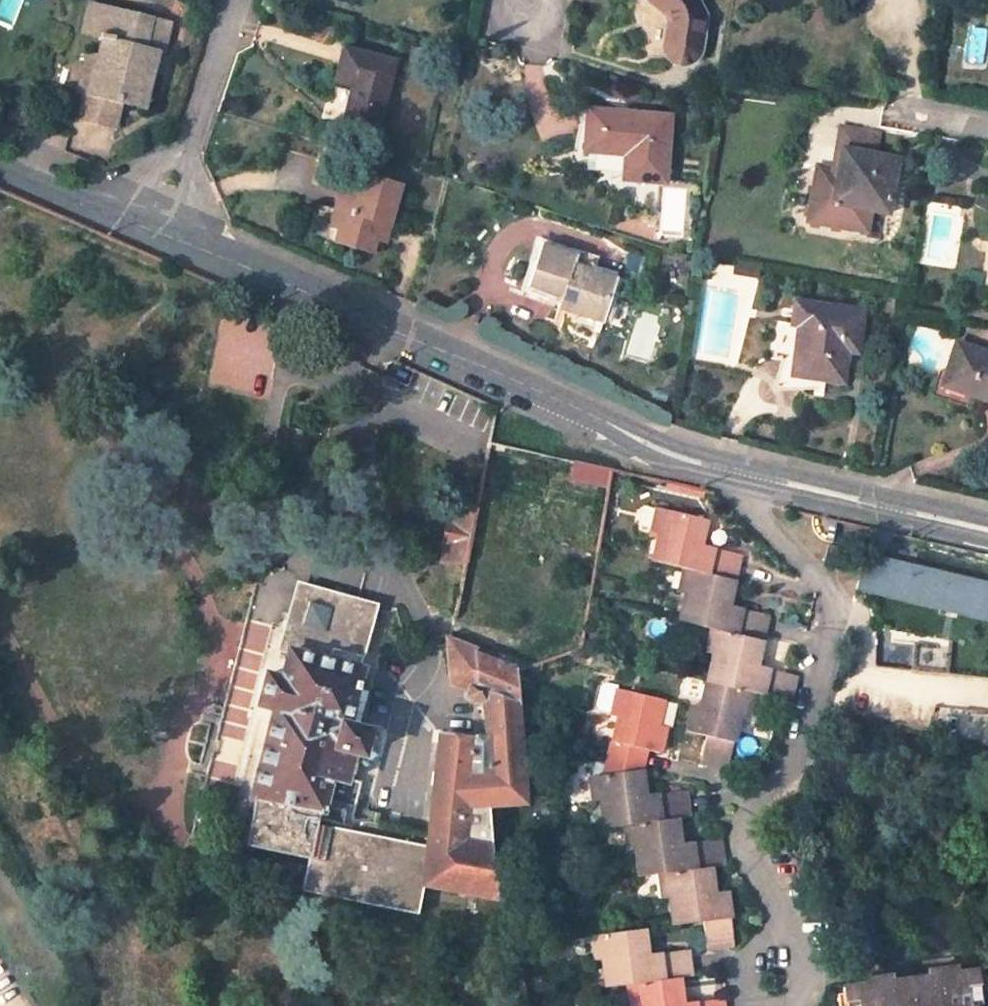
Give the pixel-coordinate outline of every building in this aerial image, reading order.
[(706,17),(698,0),(646,0),(649,4),(664,16),(666,19),(667,21),(667,26),(663,44),(663,50),(666,56),(673,64),(679,65),(685,65),(690,63),(693,61),(696,57),(698,53),(706,17)] [(170,23),(89,4),(82,33),(108,39),(111,40),(109,52),(105,51),(104,57),(94,96),(85,94),(78,119),(114,128),(120,102),(140,107),(149,68),(154,51),(163,53),(170,23)] [(393,61),(344,49),(335,81),(353,86),(344,119),(377,127),(393,61)] [(149,68),(158,71),(163,53),(154,51),(149,68)] [(87,53),(77,92),(85,94),(94,96),(104,57),(87,53)] [(664,184),(669,116),(629,113),(628,119),(616,118),(616,112),(588,110),(585,151),(625,155),(623,180),(664,184)] [(832,169),(837,170),(842,171),(840,181),(814,177),(806,222),(866,233),(870,211),(887,214),(897,159),(874,154),(878,134),(840,127),(832,169)] [(816,166),(814,177),(840,181),(842,171),(837,170),(832,169),(816,166)] [(387,231),(400,186),(363,175),(357,195),(340,190),(334,210),(351,214),(346,231),(338,229),(334,241),(372,252),(375,239),(377,239),(380,229),(387,231)] [(334,210),(329,226),(338,229),(346,231),(351,214),(334,210)] [(377,239),(385,241),(387,231),(380,229),(377,239)] [(575,257),(540,245),(528,284),(562,296),(558,307),(601,322),(615,280),(592,272),(597,257),(577,250),(575,257)] [(862,311),(795,302),(792,325),(797,325),(793,362),(791,376),(804,378),(842,382),(845,360),(837,358),(838,350),(847,351),(857,353),(862,311)] [(955,343),(943,380),(982,393),(980,399),(987,402),(987,354),(955,343)] [(837,358),(845,360),(847,351),(838,350),(837,358)] [(793,362),(781,360),(772,391),(802,389),(804,378),(791,376),(793,362)] [(608,469),(575,462),(571,478),(605,485),(608,469)] [(478,507),(454,502),(450,522),(448,522),(443,543),(446,544),(442,561),(466,566),(478,507)] [(708,520),(656,508),(650,530),(659,532),(651,561),(684,568),(737,580),(743,554),(715,548),(712,560),(692,555),(695,543),(702,545),(705,533),(708,520)] [(715,548),(702,545),(695,543),(692,555),(712,560),(715,548)] [(765,641),(771,615),(744,609),(742,618),(721,613),(723,604),(731,606),(733,594),(737,580),(684,568),(678,591),(686,593),(679,621),(711,628),(765,641)] [(281,678),(267,673),(259,706),(273,711),(251,800),(254,801),(245,847),(309,859),(302,891),(417,914),(424,885),(502,901),(493,868),(489,805),(525,803),(516,672),(447,643),(449,685),(469,692),(467,696),(473,702),(484,702),(490,770),(472,772),(475,740),(439,737),(429,833),(354,815),(363,781),(348,777),(354,755),(359,756),(365,752),(368,737),(364,728),(348,724),(362,670),(360,670),(363,657),(361,656),(374,607),(299,586),(282,649),(288,650),(281,678)] [(744,609),(731,606),(723,604),(721,613),(742,618),(744,609)] [(706,650),(714,652),(707,681),(755,691),(791,700),(797,675),(771,669),(769,680),(750,675),(752,665),(758,667),(761,656),(765,641),(711,628),(706,650)] [(450,632),(447,643),(495,663),(500,652),(450,632)] [(771,669),(758,667),(752,665),(750,675),(769,680),(771,669)] [(701,761),(728,769),(732,754),(741,717),(749,719),(755,691),(707,681),(701,709),(714,712),(711,721),(691,716),(687,730),(707,735),(701,761)] [(618,688),(612,715),(618,716),(603,775),(644,769),(646,759),(648,750),(661,753),(664,737),(648,733),(650,724),(659,726),(665,699),(618,688)] [(701,709),(693,707),(691,716),(711,721),(714,712),(701,709)] [(378,732),(374,724),(364,728),(368,737),(378,732)] [(664,737),(667,729),(659,726),(650,724),(648,733),(664,737)] [(683,732),(681,750),(701,752),(702,734),(683,732)] [(644,769),(603,775),(589,777),(592,800),(599,799),(604,828),(624,825),(678,818),(691,816),(687,791),(658,794),(660,804),(639,807),(637,796),(647,795),(644,769)] [(658,794),(647,795),(637,796),(639,807),(660,804),(658,794)] [(681,844),(678,818),(624,825),(627,849),(634,847),(638,877),(658,874),(712,866),(724,865),(721,839),(693,842),(695,853),(673,855),(672,845),(681,844)] [(693,842),(681,844),(672,845),(673,855),(695,853),(693,842)] [(707,895),(716,894),(712,866),(658,874),(662,897),(669,896),(673,925),(703,921),(707,950),(714,948),(734,946),(728,902),(708,905),(707,895)] [(728,902),(727,892),(716,894),(707,895),(708,905),(728,902)] [(646,928),(592,936),(595,960),(602,959),(606,987),(681,977),(692,975),(689,949),(661,953),(662,962),(641,964),(640,955),(649,954),(646,928)] [(661,953),(649,954),(640,955),(641,964),(662,962),(661,953)] [(967,987),(978,986),(977,970),(957,972),(956,967),(927,970),(929,983),(917,984),(904,986),(892,987),(890,975),(862,979),(863,985),(843,987),(845,1003),(857,1001),(857,1005),(969,1005),(967,987)] [(904,986),(917,984),(916,972),(903,974),(904,986)] [(684,1003),(681,977),(627,985),(630,1005),(674,1005),(674,1004),(684,1003)] [(978,986),(967,987),(969,1005),(981,1005),(978,986)] [(123,991),(104,989),(103,1001),(122,1003),(123,991)]
